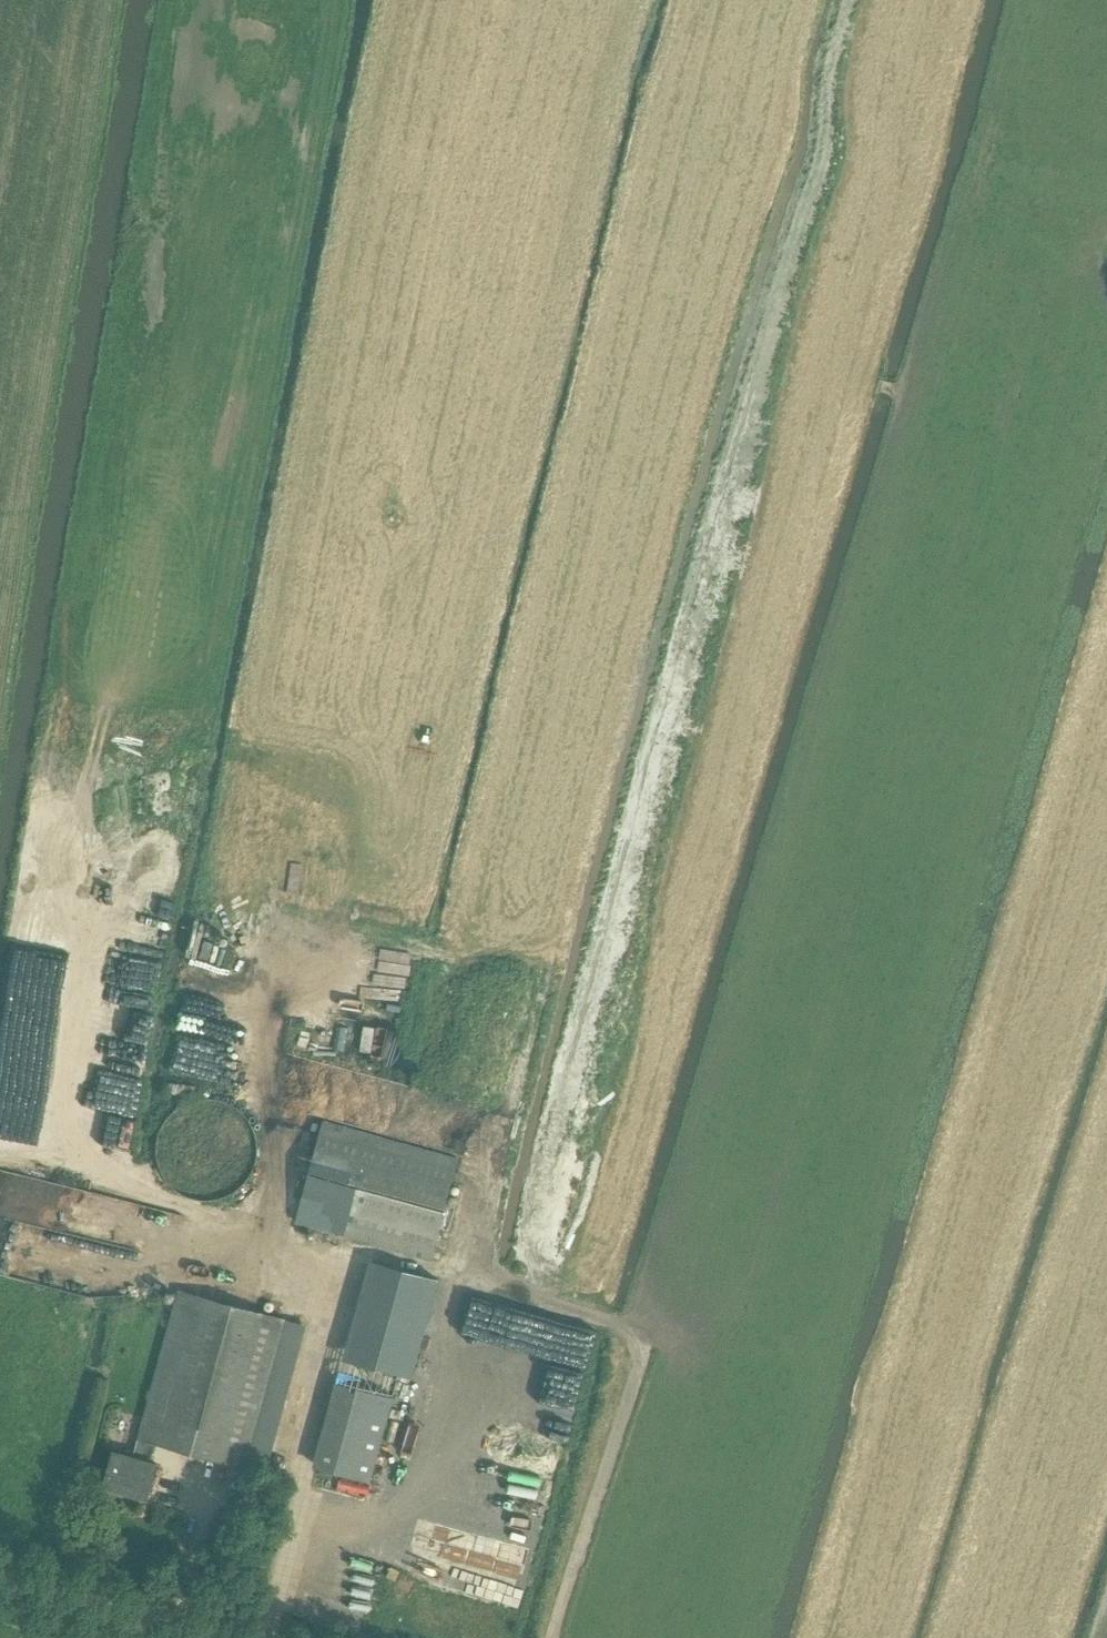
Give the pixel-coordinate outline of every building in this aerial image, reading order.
[(324,1122),(296,1222),(431,1259),(458,1159),(324,1122)] [(245,1467),(285,1319),(179,1290),(133,1457),(114,1452),(104,1486),(147,1498),(157,1464),(150,1462),(155,1443),(245,1467)]
